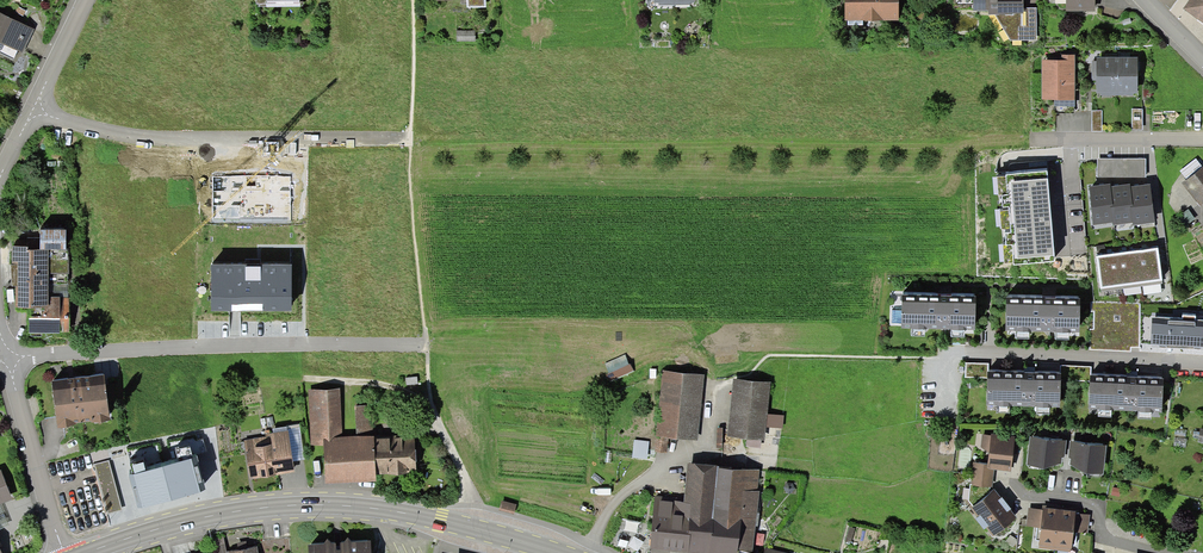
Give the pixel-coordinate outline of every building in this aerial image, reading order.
[(845,20),(848,20),(863,21),(899,20),(899,0),(845,0),(845,20)] [(974,11),(989,10),(989,14),(996,14),(1011,40),(1037,40),(1037,7),(1024,8),(1023,0),(973,0),(974,11)] [(1067,11),(1096,11),(1096,0),(1066,0),(1067,11)] [(1183,9),(1202,23),(1202,0),(1189,0),(1183,9)] [(26,10),(18,7),(14,14),(22,18),(26,10)] [(0,12),(0,54),(13,60),(18,51),(23,53),(34,29),(0,12)] [(474,31),(457,31),(457,42),(474,42),(474,31)] [(1062,60),(1042,60),(1042,100),(1054,100),(1075,100),(1075,55),(1062,55),(1062,60)] [(1101,96),(1118,96),(1118,57),(1096,57),(1097,61),(1096,80),(1096,93),(1101,93),(1101,96)] [(1138,57),(1118,57),(1118,96),(1133,96),(1133,93),(1138,93),(1138,57)] [(1132,109),(1132,130),(1143,130),(1143,109),(1132,109)] [(1092,111),(1092,131),(1102,132),(1102,111),(1092,111)] [(1146,158),(1144,158),(1097,158),(1097,164),(1097,177),(1146,177),(1146,158)] [(1186,180),(1202,167),(1196,159),(1180,171),(1186,180)] [(1202,167),(1186,180),(1182,183),(1201,207),(1202,205),(1202,167)] [(1047,170),(1006,174),(1006,177),(1008,195),(1009,210),(1010,229),(1012,245),(1014,263),(1014,265),(1054,261),(1047,170)] [(291,176),(212,176),(212,224),(291,224),(291,176)] [(1008,195),(1006,177),(998,178),(999,195),(1008,195)] [(1113,205),(1111,187),(1110,184),(1089,187),(1094,225),(1113,223),(1110,206),(1113,205)] [(1113,226),(1133,223),(1130,206),(1133,205),(1131,187),(1130,184),(1111,187),(1113,205),(1110,206),(1113,223),(1113,226)] [(1150,184),(1131,187),(1133,205),(1130,206),(1133,223),(1133,225),(1156,222),(1150,184)] [(1010,229),(1009,210),(1000,211),(1002,229),(1010,229)] [(1189,210),(1180,215),(1187,226),(1195,220),(1189,210)] [(40,230),(40,250),(65,250),(66,230),(40,230)] [(1014,263),(1012,245),(1003,246),(1005,264),(1014,263)] [(28,246),(12,246),(12,287),(15,287),(15,308),(42,308),(42,316),(29,316),(29,333),(60,334),(60,332),(69,332),(69,299),(68,299),(68,274),(69,274),(69,250),(65,250),(40,250),(28,250),(28,246)] [(1158,248),(1137,251),(1141,284),(1162,281),(1158,248)] [(1120,287),(1141,284),(1137,251),(1115,254),(1120,287)] [(1100,289),(1120,287),(1115,254),(1096,256),(1100,289)] [(291,265),(212,265),(212,311),(291,311),(291,265)] [(976,297),(902,295),(902,311),(901,323),(901,328),(911,328),(925,328),(951,329),(965,329),(975,329),(976,297)] [(1080,297),(1006,296),(1005,331),(1016,331),(1029,331),(1056,332),(1069,332),(1080,332),(1080,297)] [(901,323),(902,311),(892,311),(892,323),(901,323)] [(1152,317),(1151,345),(1166,346),(1166,348),(1193,350),(1194,347),(1202,347),(1202,320),(1196,320),(1196,316),(1182,315),(1182,319),(1152,317)] [(925,337),(925,328),(911,328),(911,337),(925,337)] [(965,329),(951,329),(951,337),(965,337),(965,329)] [(1029,331),(1016,331),(1016,339),(1029,339),(1029,331)] [(1069,332),(1056,332),(1056,340),(1069,340),(1069,332)] [(633,371),(625,354),(604,363),(612,381),(633,371)] [(988,371),(989,363),(965,363),(965,377),(987,378),(988,371)] [(1060,366),(1060,374),(1061,374),(1061,381),(1090,382),(1090,375),(1091,375),(1091,367),(1060,366)] [(704,374),(663,370),(656,436),(669,437),(698,440),(704,374)] [(987,378),(987,405),(997,405),(1010,406),(1037,407),(1049,407),(1060,408),(1061,381),(1061,374),(1060,374),(988,371),(987,378)] [(104,375),(51,381),(57,428),(76,425),(75,423),(91,422),(91,423),(110,421),(104,375)] [(1090,382),(1088,409),(1098,409),(1112,410),(1139,412),(1151,412),(1162,413),(1164,379),(1091,375),(1090,375),(1090,382)] [(418,384),(417,376),(406,378),(406,385),(418,384)] [(733,378),(727,437),(747,439),(746,447),(761,449),(761,440),(765,441),(766,427),(767,414),(771,382),(733,378)] [(340,389),(309,390),(311,446),(324,446),(323,439),(342,438),(340,389)] [(355,406),(357,438),(373,437),(371,405),(355,406)] [(1111,417),(1112,410),(1098,409),(1097,417),(1111,417)] [(783,429),(784,416),(767,414),(766,427),(783,429)] [(272,428),(273,433),(287,431),(292,462),(305,460),(299,424),(272,428)] [(1187,429),(1176,428),(1174,436),(1186,438),(1187,429)] [(244,440),(250,479),(294,472),(292,462),(287,431),(273,433),(264,434),(265,437),(244,440)] [(1015,436),(991,433),(991,436),(982,435),(981,447),(989,453),(988,464),(987,468),(994,469),(1011,472),(1015,436)] [(667,453),(669,437),(656,436),(654,451),(667,453)] [(342,438),(323,439),(324,446),(325,484),(376,482),(376,475),(374,439),(374,437),(373,437),(357,438),(342,438)] [(415,437),(374,439),(376,475),(417,473),(415,437)] [(1067,441),(1030,437),(1027,465),(1044,469),(1062,464),(1062,458),(1065,457),(1067,441)] [(1187,439),(1175,438),(1174,446),(1186,448),(1187,439)] [(649,441),(635,440),(633,458),(647,459),(649,441)] [(1107,445),(1070,441),(1068,457),(1071,459),(1070,465),(1086,474),(1104,474),(1107,445)] [(196,456),(128,475),(138,509),(206,489),(196,456)] [(109,460),(94,464),(107,514),(122,510),(109,460)] [(688,463),(684,499),(655,496),(649,550),(682,552),(688,552),(699,552),(738,552),(738,550),(753,552),(759,491),(757,491),(760,470),(688,463)] [(988,464),(973,463),(970,485),(990,487),(992,487),(994,469),(987,468),(988,464)] [(12,499),(1,470),(0,471),(0,504),(12,499)] [(973,506),(971,508),(978,517),(976,519),(984,530),(987,528),(993,536),(1017,518),(995,489),(989,493),(990,487),(970,485),(968,500),(973,506)] [(517,504),(502,500),(499,510),(514,514),(517,504)] [(0,504),(0,529),(8,526),(0,504)] [(1039,548),(1054,550),(1060,507),(1043,505),(1043,510),(1040,528),(1038,545),(1039,545),(1039,548)] [(1076,509),(1060,507),(1054,550),(1070,552),(1071,548),(1073,532),(1076,514),(1076,509)] [(1040,528),(1043,510),(1028,508),(1026,526),(1040,528)] [(1076,514),(1073,532),(1088,533),(1090,515),(1076,514)] [(849,527),(846,541),(851,542),(855,528),(849,527)] [(222,532),(213,534),(218,552),(228,552),(226,552),(222,532)] [(765,534),(757,533),(755,545),(763,546),(765,534)] [(237,543),(239,550),(248,548),(246,541),(237,543)] [(308,545),(309,552),(371,552),(370,541),(351,542),(324,544),(308,545)]
